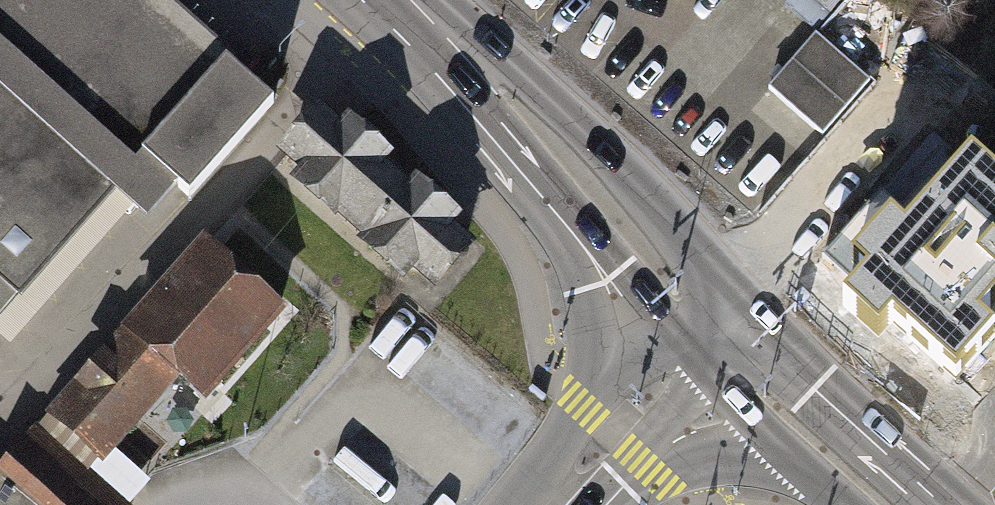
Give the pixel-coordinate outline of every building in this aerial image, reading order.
[(115,202),(155,238),(277,104),(163,0),(0,0),(0,328),(115,202)] [(782,3),(810,31),(824,16),(807,0),(785,0),(782,3)] [(812,33),(764,87),(820,135),(867,82),(812,33)] [(338,129),(316,110),(275,156),(298,176),(283,194),(323,229),(329,223),(342,234),(392,177),(382,168),(390,159),(345,120),(338,129)] [(392,177),(342,234),(361,251),(355,258),(395,292),(403,283),(423,301),(472,246),(451,228),(455,223),(408,182),(404,187),(392,177)] [(969,422),(994,393),(994,193),(976,177),(926,233),(880,193),(808,274),(854,314),(833,337),(880,378),(897,359),(969,422)] [(279,310),(196,238),(112,334),(118,339),(181,394),(194,406),(279,310)] [(154,489),(122,462),(181,394),(118,339),(0,472),(0,504),(140,504),(154,489)]
